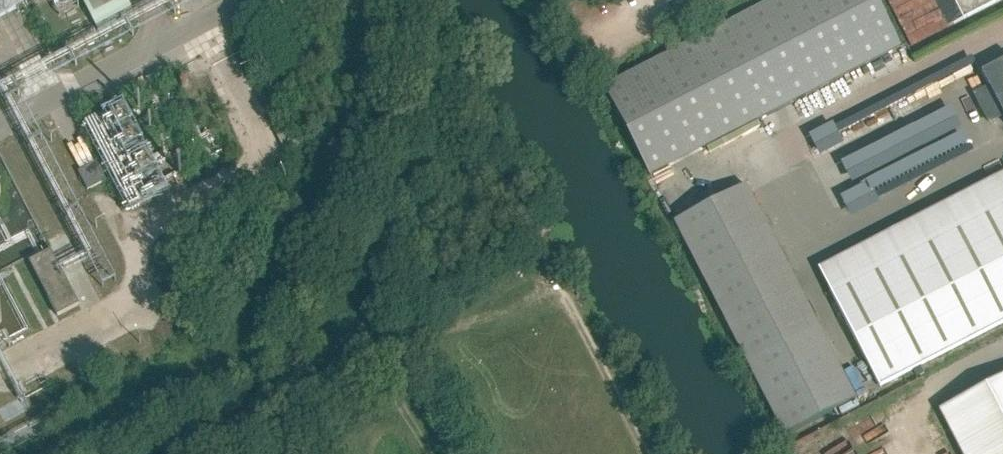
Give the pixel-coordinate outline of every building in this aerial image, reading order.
[(96,30),(131,11),(125,0),(81,0),(96,30)] [(875,0),(775,0),(604,89),(650,178),(900,48),(875,0)] [(961,19),(999,0),(951,0),(961,19)] [(982,73),(1002,114),(1002,62),(982,73)] [(909,103),(806,150),(827,195),(865,178),(860,166),(925,136),(909,103)] [(91,113),(80,118),(110,178),(124,170),(113,148),(125,142),(112,115),(96,123),(91,113)] [(106,181),(97,162),(78,172),(88,190),(106,181)] [(829,291),(878,385),(1002,321),(1002,201),(829,291)] [(58,316),(79,304),(52,250),(29,262),(58,316)] [(940,411),(963,453),(1002,453),(1002,377),(940,411)] [(857,413),(837,421),(840,429),(860,420),(857,413)]
